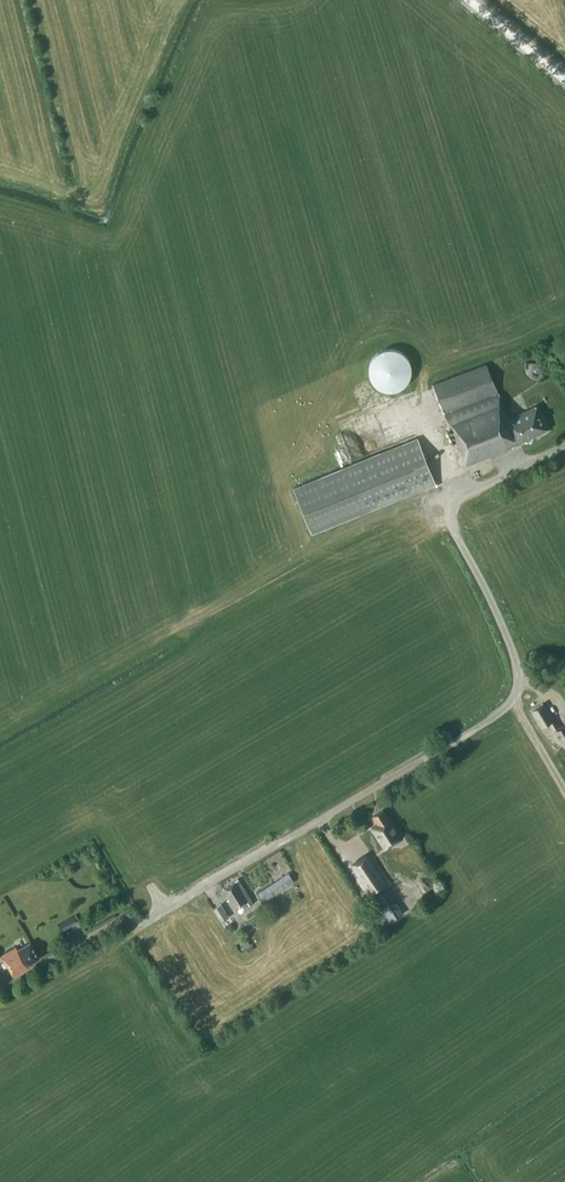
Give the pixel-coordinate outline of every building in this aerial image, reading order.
[(364,361),(363,367),(364,374),(367,380),(371,385),(377,389),(383,391),(390,391),(397,389),(402,385),(406,380),(409,374),(410,367),(409,361),(406,355),(402,350),(397,346),(390,344),(383,344),(377,346),(371,350),(367,355),(364,361)] [(510,418),(486,363),(433,384),(467,466),(521,444),(520,442),(525,439),(528,440),(532,439),(533,436),(541,432),(542,434),(547,431),(546,430),(547,429),(536,406),(510,418)] [(294,488),(312,533),(436,483),(418,438),(294,488)] [(532,709),(542,726),(553,719),(543,702),(532,709)] [(554,729),(564,746),(564,723),(554,729)] [(372,828),(385,848),(402,836),(389,816),(388,817),(383,809),(373,815),(379,823),(372,828)] [(369,859),(355,868),(372,894),(380,889),(374,881),(381,876),(369,859)] [(258,893),(264,902),(295,881),(289,872),(258,893)] [(253,902),(238,878),(223,888),(230,898),(227,900),(234,910),(242,905),(244,908),(253,902)] [(387,889),(374,897),(390,922),(403,913),(387,889)] [(214,908),(222,921),(229,916),(221,904),(214,908)] [(77,915),(62,922),(65,927),(80,920),(77,915)] [(233,931),(234,927),(231,923),(225,927),(229,934),(233,931)] [(2,954),(14,975),(28,967),(27,965),(39,957),(30,942),(18,949),(16,946),(2,954)]
